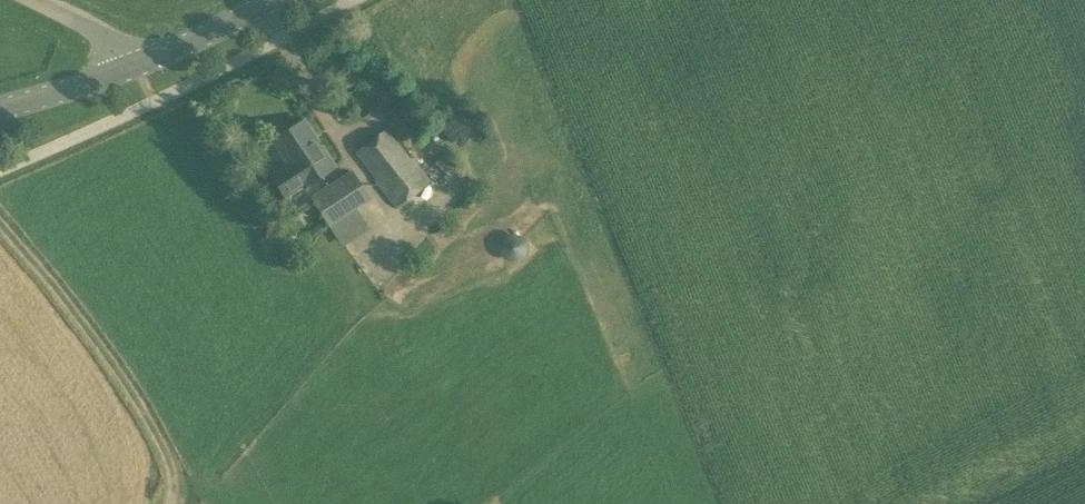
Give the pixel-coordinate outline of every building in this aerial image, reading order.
[(273,140),(287,162),(269,174),(284,197),(302,185),(303,187),(335,167),(305,120),(273,140)] [(374,181),(395,208),(431,180),(412,156),(410,158),(386,127),(354,152),(376,180),(374,181)] [(328,226),(370,199),(350,169),(308,196),(328,226)]
